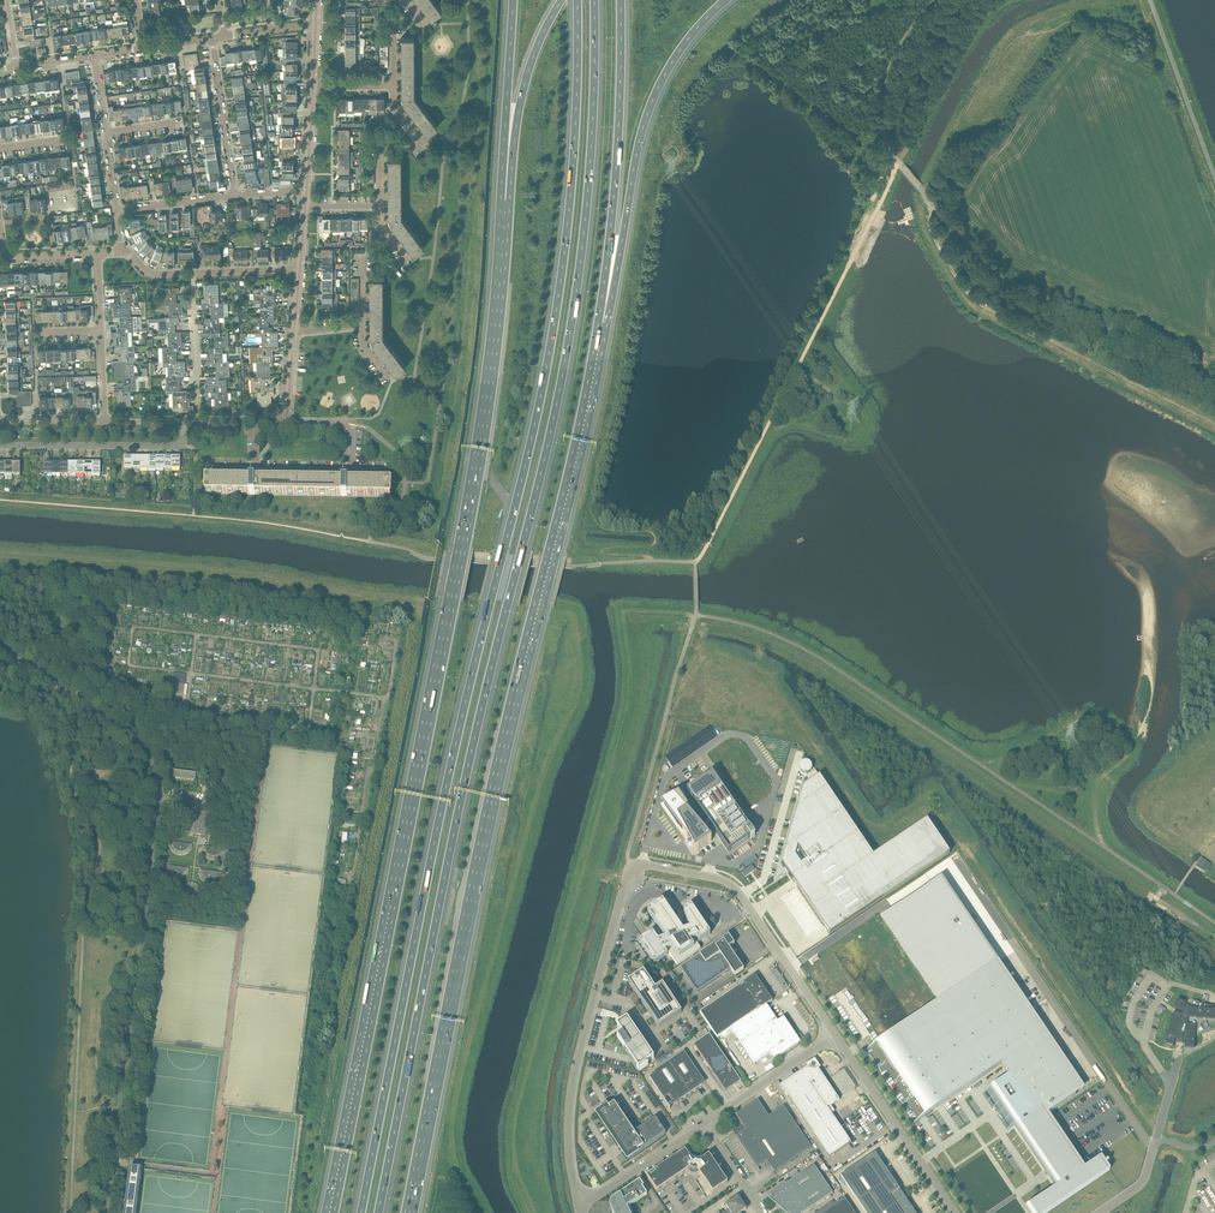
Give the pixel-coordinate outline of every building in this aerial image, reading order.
[(232,5),(234,5),(235,10),(242,9),(241,4),(246,3),(246,0),(232,0),(232,5)] [(302,0),(291,0),(291,5),(289,5),(289,16),(299,16),(299,7),(302,7),(302,0)] [(431,19),(442,12),(433,0),(419,0),(432,18),(431,19)] [(37,1),(32,1),(19,3),(20,10),(30,9),(34,9),(33,5),(37,4),(37,1)] [(149,7),(150,10),(159,8),(158,1),(147,2),(148,7),(149,7)] [(191,15),(200,13),(200,10),(201,10),(201,5),(199,5),(198,2),(186,4),(186,7),(189,6),(191,15)] [(160,16),(159,8),(150,10),(151,17),(160,16)] [(21,18),(37,16),(42,15),(41,12),(34,13),(30,14),(30,9),(20,10),(21,18)] [(37,16),(21,18),(22,26),(32,24),(35,24),(34,19),(38,19),(37,16)] [(120,26),(121,35),(126,34),(126,35),(129,35),(128,30),(133,29),(132,22),(127,22),(126,21),(123,22),(122,19),(119,19),(119,22),(120,26)] [(83,31),(84,41),(87,41),(87,40),(92,39),(89,23),(86,24),(86,27),(87,27),(87,30),(83,31)] [(96,38),(96,40),(99,39),(98,29),(97,25),(93,26),(93,23),(89,23),(92,39),(96,38)] [(112,23),(105,24),(105,28),(106,37),(111,36),(111,37),(114,37),(113,27),(112,23)] [(23,30),(24,33),(40,31),(39,27),(32,28),(32,24),(22,26),(21,26),(21,30),(23,30)] [(113,27),(114,37),(117,37),(117,36),(121,35),(120,26),(113,27)] [(66,43),(67,44),(69,43),(68,33),(67,29),(63,30),(63,27),(59,28),(60,34),(62,43),(66,43)] [(57,45),(57,44),(62,43),(60,34),(59,28),(56,28),(57,31),(52,32),(54,46),(57,45)] [(84,41),(83,31),(82,28),(75,29),(77,41),(81,41),(81,42),(84,41)] [(98,29),(99,39),(102,39),(102,38),(106,37),(105,28),(98,29)] [(72,30),(72,33),(68,33),(69,43),(72,43),(72,42),(77,41),(75,29),(72,30)] [(40,34),(40,31),(24,33),(25,41),(29,40),(34,39),(33,35),(40,34)] [(282,41),(282,49),(297,48),(297,41),(294,41),(294,37),(284,37),(284,41),(282,41)] [(427,134),(427,135),(438,127),(414,96),(414,38),(405,38),(401,38),(402,38),(403,96),(401,96),(403,96),(405,103),(404,104),(405,103),(428,134),(427,134)] [(257,58),(255,48),(255,47),(250,47),(250,49),(249,49),(248,49),(249,59),(257,58)] [(255,48),(257,58),(264,57),(264,60),(267,59),(266,49),(263,49),(263,47),(255,48)] [(280,56),(280,60),(294,60),(294,56),(297,56),(297,48),(282,49),(282,56),(280,56)] [(240,51),(242,60),(242,63),(250,62),(249,59),(248,49),(240,51)] [(227,62),(234,61),(233,52),(230,52),(230,50),(225,50),(226,56),(220,57),(221,66),(228,65),(227,62)] [(242,60),(240,51),(233,52),(234,61),(235,64),(238,64),(237,61),(238,61),(242,60)] [(172,60),(167,61),(169,71),(177,70),(175,59),(172,59),(172,60)] [(162,72),(169,71),(167,61),(163,61),(163,60),(160,61),(162,72)] [(294,63),(294,60),(280,60),(280,63),(280,64),(286,64),(286,71),(297,71),(297,63),(294,63)] [(157,62),(153,63),(154,73),(155,77),(158,76),(157,73),(162,72),(160,61),(157,61),(157,62)] [(145,63),(147,74),(154,73),(153,63),(148,64),(148,62),(145,63)] [(142,64),(138,65),(139,75),(147,74),(145,63),(142,63),(142,64)] [(194,68),(195,76),(205,74),(204,67),(199,67),(199,64),(192,65),(192,69),(194,68)] [(127,65),(127,66),(123,67),(124,77),(132,76),(130,65),(127,65)] [(133,65),(130,65),(132,76),(136,76),(137,80),(140,79),(139,75),(138,65),(133,66),(133,65)] [(117,79),(115,68),(115,67),(112,68),(113,69),(108,69),(108,71),(103,71),(105,83),(110,82),(110,80),(117,79)] [(115,68),(117,79),(117,81),(122,80),(122,83),(125,82),(124,77),(123,67),(118,68),(118,67),(115,67),(115,68)] [(284,78),(284,82),(294,82),(294,79),(297,79),(297,71),(286,71),(284,71),(284,78)] [(206,82),(205,74),(195,76),(196,83),(206,82)] [(234,85),(247,83),(246,76),(233,78),(234,85)] [(54,77),(54,78),(50,79),(51,88),(58,87),(57,77),(54,77)] [(45,78),(42,79),(43,89),(44,93),(51,92),(51,88),(50,79),(45,80),(45,78)] [(43,89),(42,79),(39,79),(39,80),(35,81),(36,90),(43,89)] [(29,91),(27,81),(24,81),(25,82),(20,83),(21,92),(29,91)] [(30,81),(27,81),(29,91),(36,90),(35,81),(30,82),(30,81)] [(196,83),(198,90),(207,89),(206,82),(196,83)] [(256,85),(255,82),(247,83),(234,85),(235,93),(244,91),(243,86),(247,86),(248,88),(256,85)] [(294,82),(284,82),(281,82),(281,94),(286,93),(297,93),(298,93),(298,89),(297,89),(297,86),(296,86),(296,82),(294,82)] [(14,93),(12,83),(10,83),(10,85),(5,85),(6,95),(14,93)] [(15,83),(12,83),(14,93),(21,92),(20,83),(15,84),(15,83)] [(77,85),(77,86),(74,86),(72,86),(74,93),(77,93),(86,92),(86,89),(88,89),(87,83),(81,84),(77,85)] [(198,90),(194,91),(195,98),(199,98),(208,97),(207,89),(198,90)] [(236,100),(245,99),(244,91),(235,93),(236,100)] [(77,93),(78,100),(87,99),(86,92),(77,93)] [(286,93),(281,94),(281,101),(283,101),(286,101),(297,101),(297,93),(286,93)] [(209,96),(208,97),(199,98),(200,105),(209,104),(209,101),(210,101),(209,96)] [(157,99),(158,103),(159,112),(167,111),(165,102),(165,98),(157,99)] [(245,99),(236,100),(237,107),(250,106),(249,98),(245,99)] [(336,102),(336,113),(347,113),(347,98),(339,98),(339,102),(336,102)] [(88,106),(87,99),(78,100),(79,108),(88,106)] [(180,99),(173,101),(174,110),(182,109),(180,99)] [(143,101),(135,102),(137,116),(140,115),(140,117),(145,116),(145,114),(143,105),(143,101)] [(165,102),(167,111),(169,111),(170,112),(175,112),(174,110),(173,101),(165,102)] [(280,109),(280,112),(290,112),(296,112),(296,109),(297,109),(297,101),(286,101),(283,101),(283,109),(280,109)] [(135,102),(128,103),(130,117),(130,118),(135,118),(134,116),(137,116),(135,102)] [(121,108),(122,118),(125,117),(125,119),(130,118),(130,117),(128,103),(126,104),(124,106),(124,108),(121,108)] [(158,103),(151,104),(152,113),(159,112),(158,103)] [(143,105),(145,114),(152,113),(151,104),(143,105)] [(201,113),(210,111),(209,104),(200,105),(195,106),(196,109),(200,108),(201,113)] [(120,118),(122,118),(121,108),(115,109),(114,105),(108,106),(110,121),(120,120),(120,118)] [(79,108),(80,115),(89,114),(88,106),(79,108)] [(250,106),(237,107),(238,115),(251,113),(250,106)] [(211,119),(210,111),(201,113),(201,117),(200,117),(199,117),(197,118),(198,121),(199,121),(211,119)] [(290,116),(290,112),(280,112),(280,116),(282,116),(282,123),(293,123),(293,116),(290,116)] [(251,113),(238,115),(239,122),(249,121),(252,120),(251,113)] [(55,115),(57,127),(64,126),(62,114),(55,115)] [(77,123),(81,123),(91,121),(89,114),(80,115),(78,116),(78,121),(77,121),(77,123)] [(57,127),(55,115),(47,116),(49,128),(57,127)] [(45,119),(40,120),(42,130),(49,128),(47,116),(44,116),(45,119)] [(32,117),(32,118),(34,131),(42,130),(40,120),(36,121),(35,117),(32,117)] [(25,122),(27,132),(34,131),(32,118),(25,119),(25,122)] [(202,124),(203,128),(212,126),(211,119),(199,121),(200,124),(202,124)] [(18,123),(18,121),(10,122),(10,124),(12,134),(19,133),(18,123)] [(92,129),(91,121),(81,123),(82,130),(92,129)] [(240,130),(250,128),(249,121),(239,122),(240,130)] [(27,132),(25,122),(18,123),(19,133),(27,132)] [(280,128),(280,135),(293,135),(293,131),(293,123),(282,123),(282,124),(280,124),(280,128)] [(12,134),(10,124),(3,125),(3,126),(4,135),(12,134)] [(213,134),(212,126),(203,128),(204,132),(200,133),(201,136),(213,134)] [(241,137),(251,136),(250,128),(240,130),(241,137)] [(82,130),(83,137),(93,136),(92,129),(82,130)] [(204,138),(205,143),(215,141),(213,134),(201,136),(201,139),(204,138)] [(279,138),(278,138),(278,146),(279,146),(293,146),(293,138),(293,135),(280,135),(279,135),(279,138)] [(83,137),(80,138),(80,141),(84,141),(84,145),(94,144),(93,136),(83,137)] [(241,137),(240,138),(241,145),(242,145),(255,143),(255,139),(251,140),(251,136),(241,137)] [(186,137),(179,139),(180,148),(180,151),(188,149),(186,137)] [(179,139),(171,140),(173,149),(180,148),(179,139)] [(171,140),(164,141),(165,150),(173,149),(171,140)] [(164,141),(157,142),(159,154),(160,153),(161,153),(161,154),(166,153),(165,150),(164,141)] [(202,143),(203,151),(216,149),(215,141),(205,143),(202,143)] [(157,142),(149,143),(151,152),(151,155),(159,154),(157,142)] [(147,153),(151,152),(149,143),(142,144),(144,157),(148,157),(147,153)] [(243,152),(253,151),(252,146),(256,146),(255,143),(242,145),(243,152)] [(84,145),(85,152),(95,151),(94,144),(84,145)] [(142,144),(134,145),(136,154),(140,154),(141,158),(144,157),(142,144)] [(124,156),(128,155),(127,146),(119,147),(118,145),(114,146),(116,161),(125,160),(124,156)] [(127,146),(128,155),(129,160),(132,159),(132,155),(136,154),(134,145),(127,146)] [(293,154),(293,146),(279,146),(279,154),(280,154),(280,157),(290,157),(290,154),(293,154)] [(207,153),(207,157),(217,156),(216,149),(203,151),(201,151),(201,154),(207,153)] [(256,150),(253,151),(243,152),(244,159),(258,157),(257,150),(256,150)] [(87,160),(96,159),(95,151),(85,152),(82,153),(83,161),(87,160)] [(65,155),(61,156),(62,166),(63,169),(70,168),(70,165),(68,155),(68,154),(65,154),(65,155)] [(54,167),(62,166),(61,156),(53,157),(54,167)] [(207,157),(208,165),(218,164),(217,156),(207,157)] [(53,157),(45,158),(47,171),(55,170),(54,167),(53,157)] [(245,162),(243,162),(244,167),(246,167),(255,165),(254,161),(258,160),(258,157),(244,159),(245,162)] [(282,161),(282,169),(293,168),(293,161),(290,161),(290,157),(280,157),(280,161),(282,161)] [(47,172),(47,171),(45,158),(38,159),(39,169),(40,173),(47,172)] [(38,159),(31,160),(32,170),(39,169),(38,159)] [(87,160),(88,167),(97,166),(96,159),(87,160)] [(23,176),(25,176),(23,161),(21,162),(21,160),(16,161),(17,172),(23,171),(23,176)] [(31,160),(23,161),(25,176),(29,175),(29,171),(32,170),(31,160)] [(11,163),(8,164),(10,173),(17,172),(16,161),(11,162),(11,163)] [(0,168),(0,177),(3,177),(3,174),(4,174),(10,173),(8,164),(1,165),(2,168),(0,168)] [(209,172),(219,171),(218,164),(208,165),(209,172)] [(246,167),(247,174),(263,172),(269,171),(269,168),(264,169),(264,168),(255,169),(255,165),(246,167)] [(89,175),(98,174),(97,166),(88,167),(89,175)] [(293,176),(293,168),(282,169),(282,176),(280,176),(280,180),(290,180),(290,176),(293,176)] [(209,172),(210,180),(220,178),(219,171),(209,172)] [(263,172),(247,174),(248,182),(251,182),(252,186),(259,185),(259,180),(257,180),(256,176),(265,174),(263,174),(263,172)] [(89,175),(90,182),(99,181),(98,174),(89,175)] [(184,175),(173,177),(174,187),(177,187),(177,190),(186,189),(184,178),(184,175)] [(170,180),(162,181),(164,192),(171,191),(170,188),(174,187),(173,177),(169,177),(170,180)] [(191,177),(184,178),(186,189),(193,188),(192,182),(191,177)] [(150,178),(151,180),(152,191),(155,190),(155,193),(164,192),(162,181),(162,179),(154,180),(154,178),(150,178)] [(220,178),(211,180),(212,192),(221,190),(220,186),(222,186),(222,181),(220,181),(220,178)] [(144,183),(140,183),(140,184),(142,195),(149,194),(148,191),(152,191),(151,180),(143,181),(144,183)] [(91,190),(100,188),(99,181),(90,182),(91,190)] [(140,184),(133,185),(134,196),(142,195),(140,184)] [(134,196),(133,185),(124,187),(124,185),(120,186),(121,197),(125,196),(126,198),(134,196)] [(91,190),(92,197),(101,196),(100,188),(91,190)] [(29,189),(23,189),(24,195),(26,207),(30,207),(30,210),(38,209),(36,198),(29,199),(29,197),(30,197),(29,189)] [(24,195),(13,197),(13,198),(16,212),(24,211),(23,208),(26,207),(24,195)] [(101,196),(92,197),(93,205),(93,207),(103,206),(102,203),(104,203),(103,198),(102,199),(101,196)] [(44,197),(36,198),(38,209),(46,208),(44,197)] [(8,213),(16,212),(13,198),(1,200),(3,212),(8,211),(8,213)] [(257,205),(258,208),(253,208),(253,216),(265,215),(265,219),(273,218),(272,207),(267,208),(267,203),(265,203),(265,204),(257,205)] [(294,225),(296,207),(290,207),(289,203),(277,204),(277,214),(290,213),(290,225),(294,225)] [(245,206),(235,206),(235,212),(238,212),(238,217),(242,216),(242,219),(249,219),(248,212),(245,212),(245,206)] [(212,211),(212,216),(209,216),(209,222),(219,221),(219,224),(228,223),(228,213),(221,213),(221,212),(221,210),(217,211),(217,210),(216,209),(214,209),(214,210),(214,211),(212,211)] [(183,211),(183,213),(183,215),(178,215),(179,226),(191,225),(190,211),(183,211)] [(171,217),(166,217),(167,228),(179,227),(179,226),(178,215),(178,213),(171,213),(171,217)] [(166,215),(162,215),(159,215),(159,218),(154,219),(154,224),(154,229),(154,230),(167,229),(167,228),(166,217),(166,215)] [(135,219),(125,219),(126,227),(129,227),(131,235),(142,230),(145,229),(145,225),(140,225),(140,219),(138,219),(138,218),(135,218),(135,219)] [(319,232),(330,232),(330,218),(322,218),(322,221),(319,221),(319,232)] [(100,223),(99,223),(101,237),(108,236),(108,233),(113,232),(112,220),(108,221),(106,223),(106,224),(102,225),(102,224),(100,223)] [(85,225),(77,226),(79,237),(86,235),(85,232),(89,232),(88,221),(84,222),(85,225)] [(93,238),(101,237),(99,223),(99,226),(92,227),(92,221),(88,221),(89,232),(92,231),(93,238)] [(61,223),(53,224),(55,240),(63,239),(61,225),(61,223)] [(64,240),(71,239),(69,227),(64,228),(64,224),(61,225),(63,239),(64,240)] [(77,226),(69,227),(71,239),(75,239),(75,237),(79,237),(77,226)] [(131,235),(128,237),(131,243),(134,242),(139,249),(147,240),(150,237),(148,235),(144,236),(142,230),(131,235)] [(258,232),(252,233),(254,257),(258,257),(258,260),(268,260),(268,254),(268,249),(261,249),(261,240),(258,240),(258,232)] [(145,254),(152,258),(156,248),(152,246),(153,246),(147,240),(139,249),(137,251),(142,256),(143,255),(145,254)] [(200,245),(200,248),(200,254),(205,254),(205,258),(221,257),(221,250),(220,250),(220,245),(207,246),(207,245),(200,245)] [(151,262),(157,264),(159,261),(167,263),(168,262),(167,246),(164,246),(162,250),(156,248),(152,258),(151,262)] [(275,246),(271,247),(272,257),(275,257),(275,260),(280,260),(280,259),(288,258),(288,247),(275,247),(275,246)] [(191,251),(190,247),(183,247),(184,251),(180,251),(180,252),(180,262),(191,262),(191,257),(194,257),(193,251),(191,251)] [(229,247),(229,250),(229,256),(233,255),(234,261),(248,261),(248,250),(234,251),(234,247),(229,247)] [(168,262),(167,263),(167,266),(175,266),(175,262),(180,262),(180,252),(167,252),(168,262)] [(59,270),(60,280),(67,280),(67,270),(59,270)] [(37,285),(37,281),(37,271),(29,272),(29,282),(34,281),(34,285),(37,285)] [(14,272),(6,273),(7,286),(14,286),(14,282),(14,272)] [(396,375),(406,367),(383,337),(382,278),(374,278),(369,278),(371,278),(371,286),(370,287),(371,290),(371,306),(370,306),(371,309),(371,325),(370,325),(371,329),(371,336),(370,336),(370,337),(371,337),(373,343),(372,344),(374,343),(380,352),(379,353),(382,355),(392,367),(391,368),(394,370),(397,374),(396,375)] [(202,298),(202,303),(208,303),(218,302),(218,293),(218,284),(204,284),(204,285),(205,288),(204,288),(205,288),(205,297),(206,297),(206,298),(202,298)] [(266,287),(254,288),(254,299),(253,299),(250,299),(249,300),(249,303),(251,303),(255,303),(261,303),(261,302),(275,302),(275,292),(276,292),(276,284),(266,285),(266,287)] [(130,302),(132,302),(132,293),(132,287),(118,287),(118,288),(119,296),(120,296),(120,298),(115,298),(116,302),(130,302)] [(162,303),(176,302),(175,294),(174,294),(174,292),(179,292),(178,287),(162,288),(162,303)] [(5,301),(5,309),(18,308),(18,301),(5,301)] [(116,302),(110,302),(110,307),(114,307),(114,309),(113,309),(114,317),(113,317),(118,317),(120,317),(130,317),(130,316),(130,302),(116,302)] [(176,302),(162,303),(162,305),(169,305),(170,317),(177,317),(178,317),(185,317),(186,317),(185,312),(181,312),(181,311),(182,311),(182,302),(176,302)] [(208,303),(202,303),(202,308),(212,307),(212,309),(211,309),(212,317),(219,317),(226,317),(225,302),(218,302),(208,303)] [(261,303),(255,303),(255,305),(256,306),(257,306),(261,306),(261,317),(268,317),(274,317),(274,316),(273,308),(273,307),(277,306),(277,302),(275,302),(261,302),(261,303)] [(73,309),(73,306),(73,305),(65,306),(66,319),(74,319),(73,309)] [(81,309),(81,318),(81,319),(89,318),(89,315),(93,314),(93,305),(80,305),(81,309)] [(44,320),(43,310),(43,307),(35,308),(36,320),(44,320)] [(18,308),(5,309),(5,316),(19,316),(18,308)] [(5,316),(5,324),(19,323),(19,316),(5,316)] [(117,332),(127,332),(134,331),(137,331),(137,316),(133,316),(130,316),(130,317),(120,317),(120,326),(121,326),(121,327),(117,327),(117,332)] [(160,317),(160,318),(161,321),(161,333),(168,332),(175,332),(174,323),(173,323),(173,322),(177,322),(177,317),(170,317),(160,317)] [(211,332),(219,332),(219,317),(212,317),(205,317),(205,318),(206,318),(206,326),(207,326),(207,328),(203,328),(203,333),(211,332)] [(268,317),(261,317),(254,317),(255,332),(272,332),(272,331),(272,327),(267,327),(267,325),(268,325),(268,322),(274,322),(274,317),(268,317)] [(20,323),(19,323),(5,324),(6,331),(17,331),(17,327),(19,327),(20,326),(20,323)] [(6,331),(6,339),(20,338),(20,331),(17,331),(6,331)] [(178,346),(178,347),(184,346),(184,342),(180,342),(180,340),(181,340),(180,332),(181,332),(181,331),(175,332),(168,332),(169,347),(178,346)] [(229,331),(219,332),(211,332),(211,337),(216,337),(216,338),(215,338),(215,347),(222,346),(222,347),(229,346),(229,331)] [(278,331),(272,331),(272,332),(255,332),(255,336),(262,335),(262,347),(271,346),(273,346),(278,346),(278,337),(277,338),(276,336),(278,336),(278,331)] [(121,346),(128,346),(127,332),(117,332),(111,332),(111,337),(115,337),(115,338),(114,338),(115,347),(114,347),(115,347),(121,347),(121,346)] [(6,339),(6,346),(16,346),(20,346),(20,338),(6,339)] [(118,357),(118,361),(128,361),(133,361),(135,361),(135,346),(128,346),(121,346),(121,347),(115,347),(115,351),(121,352),(121,355),(122,355),(122,356),(118,357)] [(162,347),(162,362),(172,362),(172,361),(176,361),(175,353),(174,353),(174,351),(179,351),(178,347),(178,346),(169,347),(162,347)] [(211,357),(206,357),(207,362),(227,361),(227,353),(222,353),(222,347),(222,346),(215,347),(209,347),(210,356),(211,356),(211,357)] [(271,356),(272,356),(271,346),(262,347),(249,347),(249,362),(256,362),(271,361),(273,361),(273,357),(271,357),(271,356)] [(82,347),(75,348),(75,358),(80,357),(80,360),(83,360),(83,357),(82,347)] [(90,347),(82,347),(83,357),(90,357),(90,359),(95,358),(94,351),(90,351),(90,347)] [(60,348),(52,349),(53,361),(53,362),(60,362),(60,358),(60,348)] [(45,349),(37,349),(38,365),(41,365),(40,362),(45,362),(45,349)] [(45,362),(53,361),(52,349),(45,349),(45,362)] [(7,354),(7,362),(17,361),(17,357),(20,357),(20,353),(7,354)] [(134,375),(133,361),(128,361),(118,361),(112,361),(112,366),(117,366),(117,368),(114,368),(115,371),(113,371),(114,376),(113,376),(113,377),(122,376),(129,376),(129,375),(134,375)] [(182,376),(188,376),(188,371),(183,371),(183,370),(184,370),(184,361),(176,361),(172,361),(172,362),(162,362),(162,366),(167,366),(167,376),(172,376),(182,376)] [(225,376),(230,376),(230,361),(207,362),(207,367),(217,366),(217,368),(216,368),(216,376),(221,376),(225,376)] [(273,361),(271,361),(256,362),(257,376),(264,376),(270,376),(270,367),(269,367),(269,366),(273,366),(273,361)] [(7,372),(6,372),(6,377),(8,377),(22,376),(22,368),(21,368),(7,369),(7,372)] [(113,386),(113,391),(119,391),(130,390),(130,391),(137,390),(136,375),(134,375),(129,375),(129,376),(122,376),(122,383),(117,383),(117,384),(118,384),(118,386),(113,386)] [(8,384),(22,383),(22,376),(8,377),(8,384)] [(165,376),(166,391),(169,391),(179,391),(179,382),(178,382),(178,381),(182,381),(182,376),(172,376),(167,376),(165,376)] [(216,376),(208,376),(208,377),(208,385),(209,385),(209,387),(205,387),(205,392),(206,392),(206,391),(221,391),(226,391),(225,376),(221,376),(216,376)] [(250,392),(257,391),(268,391),(268,386),(263,386),(263,385),(264,385),(264,381),(271,381),(270,376),(264,376),(257,376),(250,376),(250,392)] [(46,377),(38,377),(38,381),(42,381),(42,387),(46,387),(46,382),(46,377)] [(8,392),(16,391),(22,391),(22,383),(8,384),(8,392)] [(69,391),(62,392),(62,406),(62,407),(67,407),(67,405),(70,405),(70,403),(73,403),(73,393),(73,386),(73,385),(69,385),(69,391)] [(97,402),(96,390),(84,391),(84,395),(85,405),(85,406),(90,406),(90,404),(92,404),(92,402),(97,402)] [(119,391),(113,391),(113,396),(118,396),(118,397),(117,397),(117,405),(117,406),(131,405),(130,399),(130,391),(130,390),(119,391)] [(169,391),(166,391),(166,393),(169,393),(169,406),(173,406),(173,411),(176,411),(176,412),(178,412),(177,411),(189,411),(189,405),(189,400),(188,400),(188,398),(189,398),(185,398),(185,391),(186,391),(186,390),(179,391),(169,391)] [(206,391),(206,392),(206,396),(207,396),(207,398),(206,398),(206,406),(207,406),(211,406),(211,398),(215,398),(215,406),(229,405),(228,399),(228,390),(227,390),(226,391),(221,391),(206,391)] [(268,391),(257,391),(257,400),(258,406),(272,406),(272,405),(271,405),(271,397),(270,397),(270,395),(274,395),(274,390),(268,391)] [(54,392),(55,406),(62,406),(62,392),(54,392)] [(39,406),(47,406),(47,396),(47,393),(39,394),(39,406)] [(77,393),(73,393),(73,403),(77,403),(77,405),(85,405),(84,395),(77,395),(77,393)] [(123,469),(132,469),(132,457),(123,457),(123,469)] [(179,457),(171,457),(171,469),(179,469),(179,463),(179,459),(179,457)] [(20,463),(12,463),(12,475),(20,475),(20,463)] [(44,463),(44,464),(39,464),(39,473),(42,475),(52,475),(52,463),(44,463)] [(100,463),(91,463),(91,475),(100,475),(100,463)] [(354,482),(354,480),(352,480),(352,478),(335,475),(335,482),(262,481),(262,479),(260,479),(260,477),(253,476),(253,477),(250,476),(250,479),(249,479),(249,481),(207,480),(206,492),(206,494),(391,497),(391,483),(354,482)] [(184,674),(173,673),(172,683),(175,684),(174,694),(183,695),(185,678),(184,678),(184,674)] [(137,680),(137,687),(149,688),(149,680),(150,680),(150,676),(145,676),(145,680),(137,680)] [(193,684),(192,691),(199,692),(201,686),(193,684)] [(736,739),(710,757),(739,798),(740,800),(744,806),(766,791),(766,792),(770,789),(766,783),(736,739)] [(171,770),(171,777),(195,780),(195,773),(169,769),(169,770),(171,770)] [(803,787),(782,863),(831,934),(950,853),(927,819),(874,856),(820,776),(816,770),(806,776),(810,782),(803,787)] [(713,775),(687,792),(705,819),(708,823),(701,828),(700,829),(702,831),(710,825),(729,853),(750,838),(751,839),(755,836),(751,830),(750,830),(713,775)] [(661,804),(686,838),(688,837),(689,839),(686,841),(688,845),(691,844),(692,846),(695,852),(711,841),(707,836),(702,831),(700,829),(701,828),(686,806),(679,795),(665,802),(661,804)] [(205,836),(208,812),(195,810),(192,834),(205,836)] [(342,828),(355,828),(356,820),(342,820),(342,828)] [(192,845),(182,843),(170,842),(170,845),(172,850),(177,854),(182,855),(188,852),(191,848),(191,845),(192,845)] [(224,849),(214,848),(202,846),(203,846),(202,849),(204,855),(209,858),(215,859),(220,857),(223,852),(224,849)] [(743,863),(743,864),(745,867),(746,867),(757,860),(757,859),(758,859),(755,855),(754,855),(743,863)] [(1195,867),(1204,873),(1205,872),(1210,865),(1209,864),(1206,862),(1205,861),(1201,858),(1201,859),(1198,863),(1196,865),(1196,866),(1195,867)] [(189,869),(178,867),(167,865),(167,866),(167,869),(169,874),(173,877),(179,878),(184,876),(188,872),(188,869),(189,869)] [(742,872),(745,876),(754,870),(751,866),(742,872)] [(221,873),(211,871),(199,870),(199,873),(201,879),(206,882),(211,883),(217,881),(220,876),(221,873)] [(193,886),(190,885),(190,883),(187,883),(183,886),(181,891),(182,896),(185,900),(190,902),(195,901),(199,898),(200,893),(200,888),(197,885),(194,884),(193,886)] [(881,1040),(889,1052),(884,1055),(893,1067),(897,1064),(930,1112),(1002,1064),(1009,1075),(983,1093),(992,1107),(994,1106),(999,1113),(997,1114),(1007,1129),(1026,1116),(1028,1118),(1017,1126),(1057,1186),(1029,1205),(1025,1208),(1029,1212),(1045,1212),(1110,1169),(1106,1164),(1108,1163),(1107,1160),(1105,1161),(1101,1156),(1084,1167),(1080,1171),(1043,1116),(1045,1115),(1045,1116),(1048,1114),(1076,1095),(1030,1027),(1037,1022),(1012,986),(1005,991),(989,967),(933,883),(884,916),(940,1000),(881,1040)] [(668,954),(665,951),(667,950),(677,964),(700,949),(694,941),(697,940),(699,943),(710,935),(691,907),(684,912),(690,929),(683,931),(663,901),(648,911),(665,938),(658,940),(653,932),(639,941),(654,964),(668,954)] [(744,970),(729,948),(734,945),(728,936),(680,968),(697,993),(731,970),(735,976),(744,970)] [(644,973),(629,983),(649,1012),(646,1014),(647,1017),(650,1015),(659,1027),(681,1012),(663,984),(655,989),(644,973)] [(700,1012),(708,1025),(717,1038),(731,1029),(766,1005),(772,1001),(755,975),(744,983),(700,1012)] [(1164,1044),(1173,1046),(1174,1042),(1177,1042),(1179,1043),(1182,1044),(1184,1044),(1184,1048),(1191,1049),(1193,1049),(1193,1048),(1194,1043),(1195,1036),(1214,1029),(1214,1006),(1205,1004),(1201,1002),(1192,1000),(1191,1006),(1185,1004),(1185,1003),(1176,1001),(1174,1008),(1174,1009),(1176,1009),(1182,1011),(1181,1015),(1177,1015),(1172,1014),(1166,1038),(1164,1044)] [(777,1022),(766,1005),(731,1029),(754,1063),(769,1053),(774,1060),(798,1044),(800,1043),(799,1040),(783,1017),(777,1022)] [(648,1065),(647,1065),(646,1063),(654,1058),(630,1023),(627,1018),(620,1023),(617,1025),(622,1034),(617,1037),(638,1069),(639,1068),(640,1070),(639,1070),(640,1071),(648,1065)] [(705,1028),(698,1034),(701,1039),(709,1034),(705,1028)] [(739,1079),(741,1082),(741,1081),(709,1034),(701,1039),(693,1045),(694,1045),(695,1045),(719,1081),(719,1080),(720,1079),(726,1088),(732,1084),(733,1085),(735,1084),(735,1083),(739,1079)] [(684,1051),(666,1063),(686,1093),(701,1083),(701,1082),(703,1081),(703,1082),(704,1081),(684,1052),(685,1052),(684,1051)] [(655,1073),(649,1077),(670,1108),(670,1107),(668,1105),(666,1102),(664,1099),(669,1095),(672,1098),(674,1101),(686,1093),(666,1063),(654,1072),(655,1073)] [(698,1069),(706,1080),(712,1076),(704,1065),(698,1069)] [(827,1108),(839,1100),(817,1067),(817,1068),(815,1069),(815,1068),(815,1067),(811,1066),(811,1068),(810,1068),(809,1066),(810,1066),(809,1066),(780,1085),(829,1157),(851,1142),(827,1108)] [(650,1091),(645,1094),(653,1106),(658,1103),(650,1091)] [(746,1130),(737,1137),(760,1171),(760,1170),(758,1167),(767,1161),(775,1172),(811,1147),(784,1107),(769,1117),(768,1115),(758,1100),(736,1115),(736,1114),(736,1115),(743,1126),(746,1130)] [(623,1149),(629,1158),(666,1134),(655,1119),(638,1131),(634,1133),(614,1104),(608,1108),(609,1108),(600,1115),(620,1145),(619,1146),(620,1148),(622,1150),(623,1149)] [(691,1158),(691,1157),(690,1158),(685,1151),(647,1176),(657,1191),(688,1171),(689,1172),(690,1172),(691,1173),(692,1174),(693,1174),(696,1161),(694,1160),(693,1160),(692,1159),(691,1158)] [(866,1212),(915,1212),(899,1189),(875,1153),(841,1176),(866,1212)] [(696,1161),(693,1174),(694,1174),(696,1174),(697,1174),(698,1173),(699,1173),(713,1193),(728,1183),(709,1155),(702,1160),(701,1160),(700,1160),(699,1161),(698,1161),(697,1161),(696,1161)] [(814,1165),(767,1197),(775,1204),(774,1205),(776,1208),(822,1177),(814,1165)] [(129,1168),(123,1212),(134,1212),(139,1169),(129,1168)] [(822,1177),(776,1208),(779,1210),(781,1209),(786,1212),(794,1212),(800,1209),(802,1212),(803,1212),(833,1193),(822,1177)] [(640,1181),(640,1180),(613,1198),(614,1199),(614,1200),(612,1201),(611,1203),(611,1207),(612,1210),(614,1212),(632,1212),(629,1207),(647,1194),(642,1187),(644,1186),(640,1181)] [(740,1212),(746,1209),(738,1196),(726,1205),(729,1210),(724,1212),(741,1212),(740,1212)] [(844,1198),(842,1200),(833,1205),(822,1212),(855,1212),(844,1198)]
